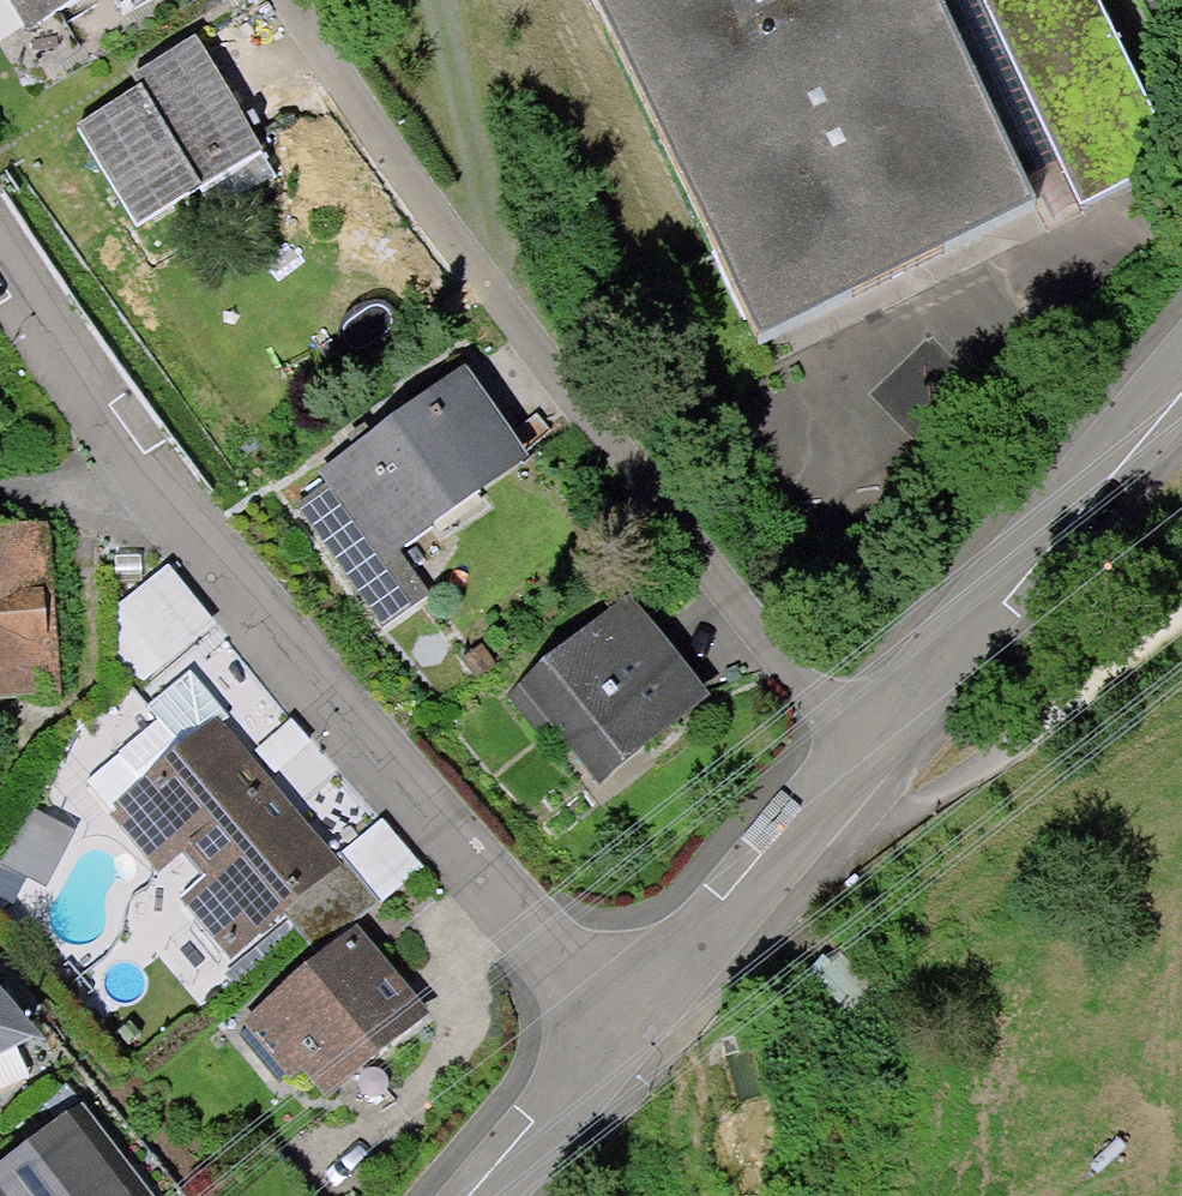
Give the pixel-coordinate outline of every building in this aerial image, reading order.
[(28,30),(77,0),(10,0),(28,30)] [(742,352),(1068,191),(1077,208),(1175,157),(1094,0),(568,0),(742,352)] [(261,162),(194,49),(124,90),(132,104),(73,139),(132,238),(261,162)] [(463,380),(319,473),(323,495),(303,511),(384,622),(414,592),(400,552),(520,456),(463,380)] [(0,519),(0,694),(56,690),(44,516),(0,519)] [(618,608),(515,689),(596,790),(699,709),(618,608)] [(324,884),(210,737),(102,820),(217,967),(324,884)] [(343,946),(235,1034),(304,1118),(412,1031),(343,946)] [(0,1031),(0,1059),(15,1051),(0,1031)] [(0,1167),(0,1195),(127,1195),(66,1116),(0,1167)]
